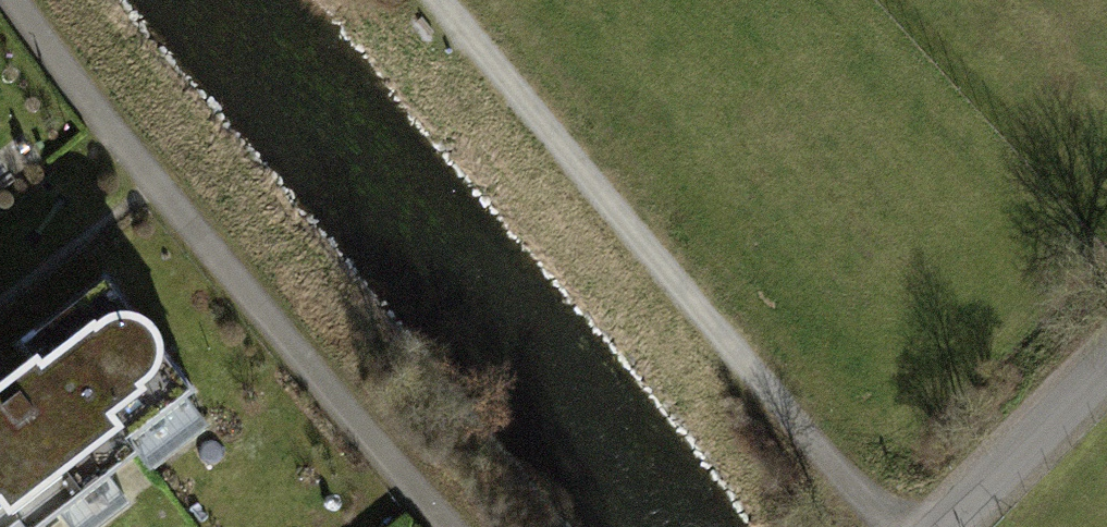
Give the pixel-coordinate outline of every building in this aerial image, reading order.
[(19,520),(24,526),(41,526),(139,454),(127,438),(193,388),(162,352),(161,342),(156,332),(151,327),(145,322),(138,319),(109,280),(16,346),(30,364),(13,377),(0,387),(0,526),(10,526),(19,520)]
